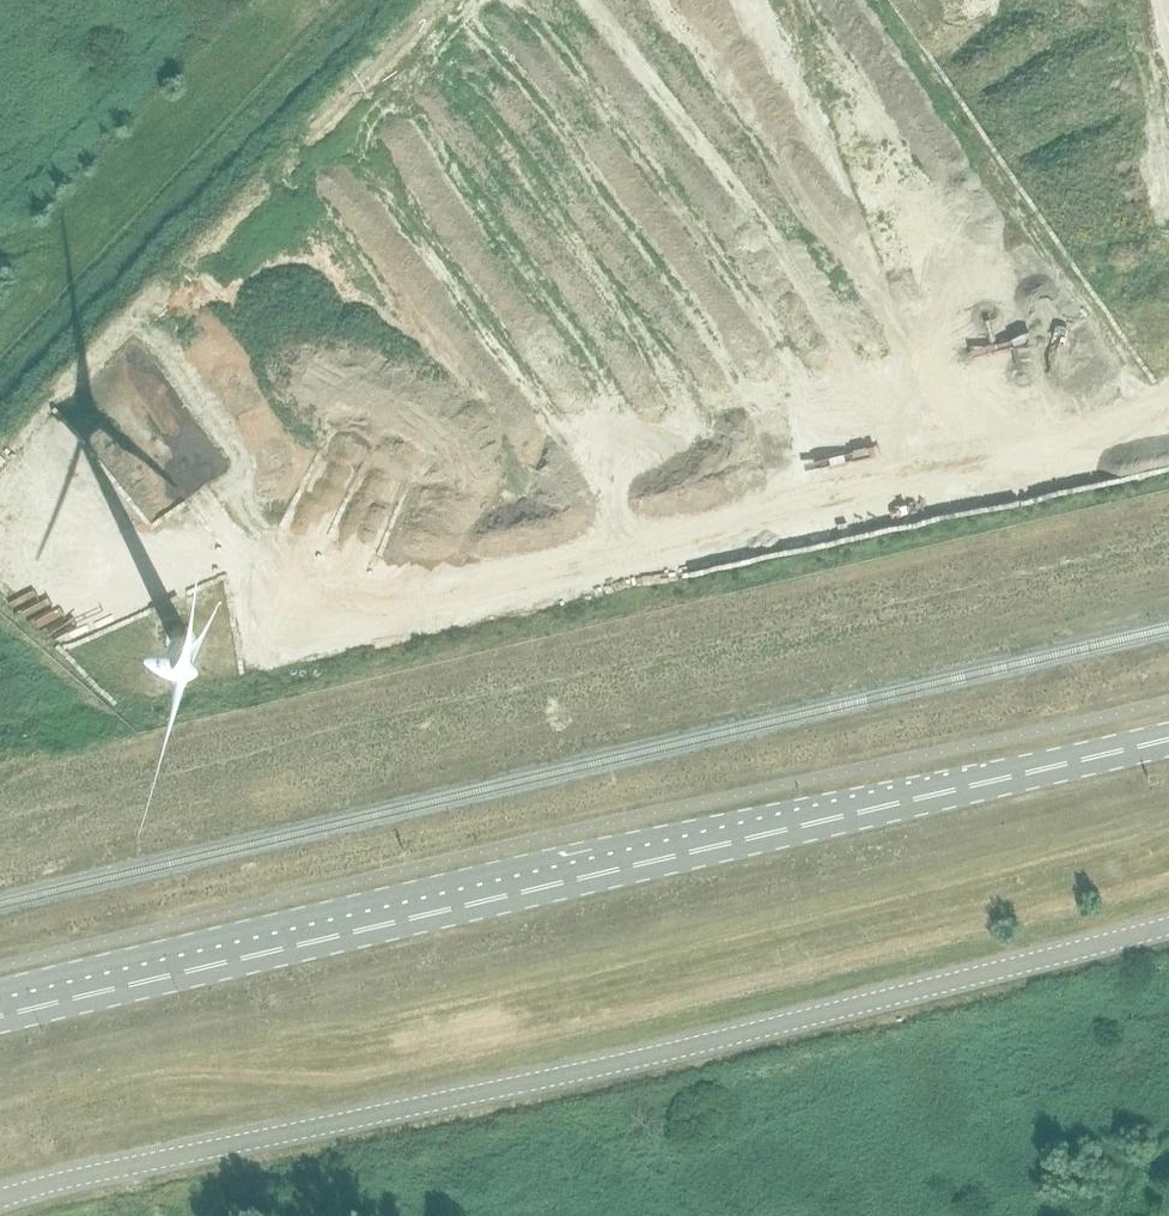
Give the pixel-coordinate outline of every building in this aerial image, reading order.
[(60,600),(31,606),(33,617),(62,611),(60,600)] [(172,636),(172,638),(172,641),(172,644),(174,647),(176,648),(179,650),(182,650),(185,650),(187,648),(190,647),(191,644),(192,641),(192,638),(191,636),(190,633),(187,631),(185,630),(182,630),(179,630),(176,631),(174,633),(172,636)]
